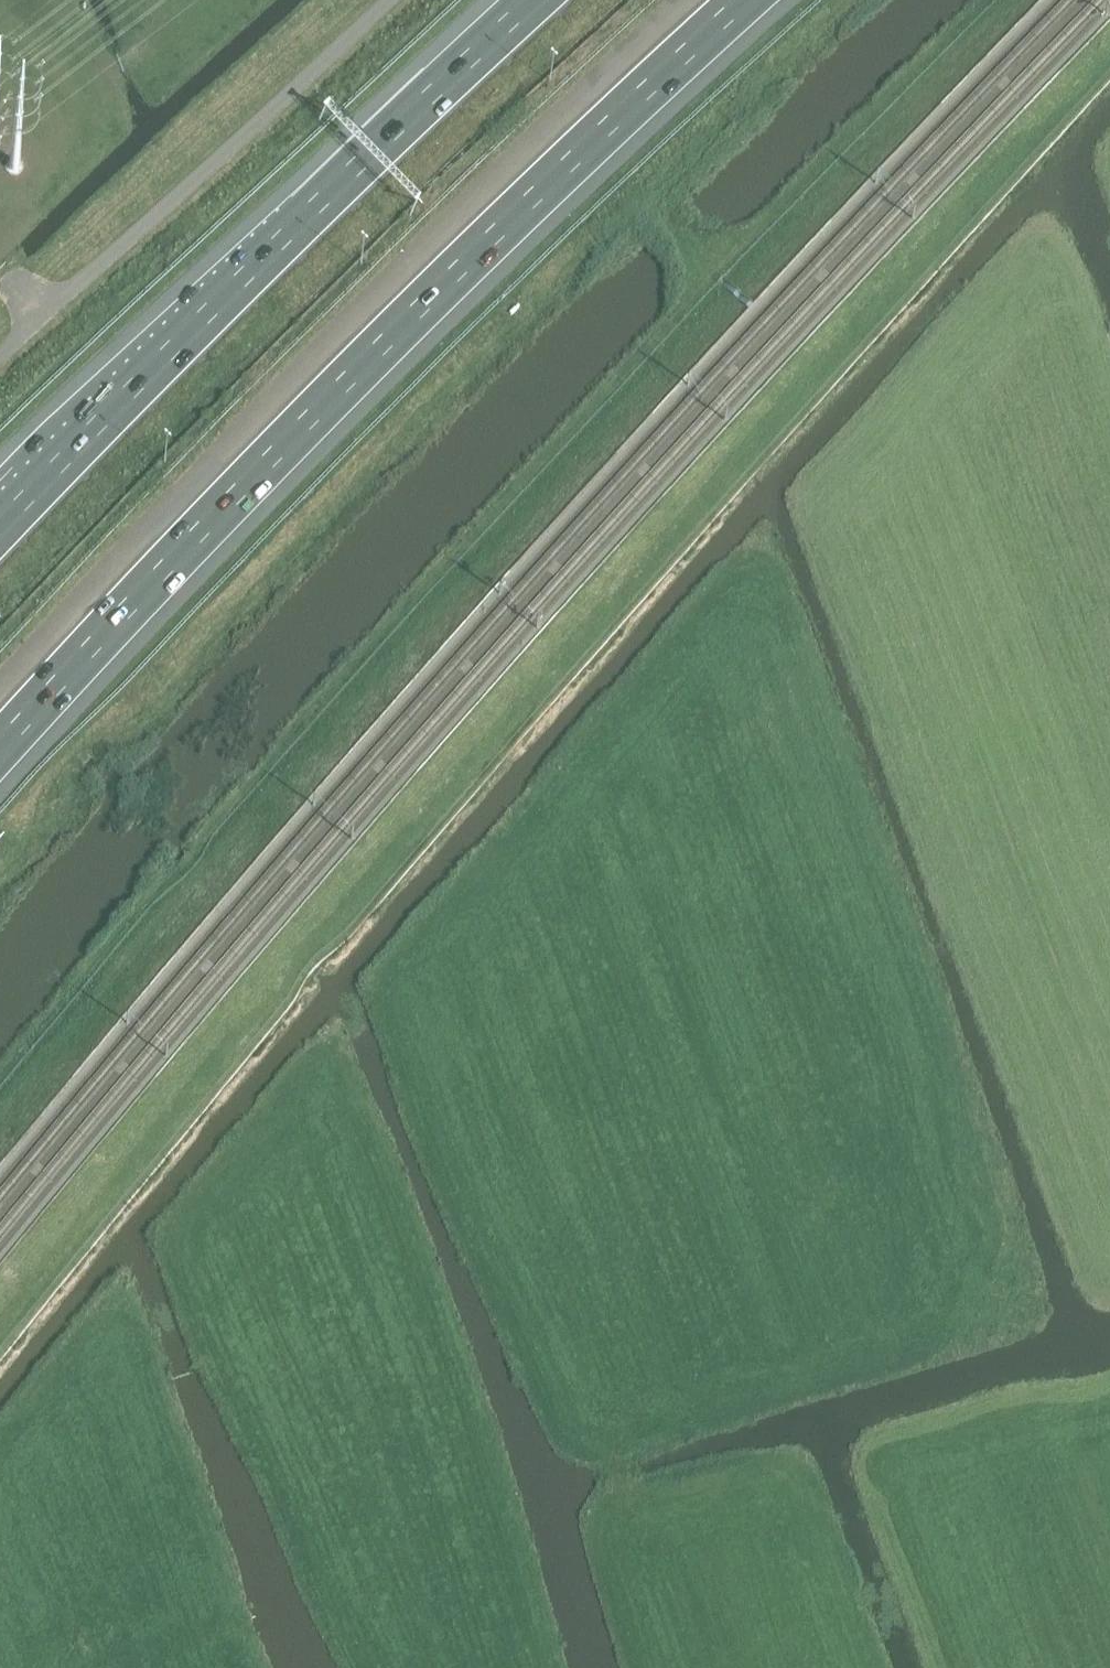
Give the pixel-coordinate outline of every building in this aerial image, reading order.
[(16,156),(14,156),(13,156),(11,157),(9,158),(8,159),(7,160),(6,161),(5,163),(5,165),(5,166),(5,168),(6,170),(7,171),(8,172),(9,173),(11,174),(13,175),(14,175),(16,175),(18,174),(19,173),(21,172),(22,171),(23,169),(23,167),(24,165),(23,164),(23,162),(22,160),(21,159),(19,158),(18,157),(16,156)]
